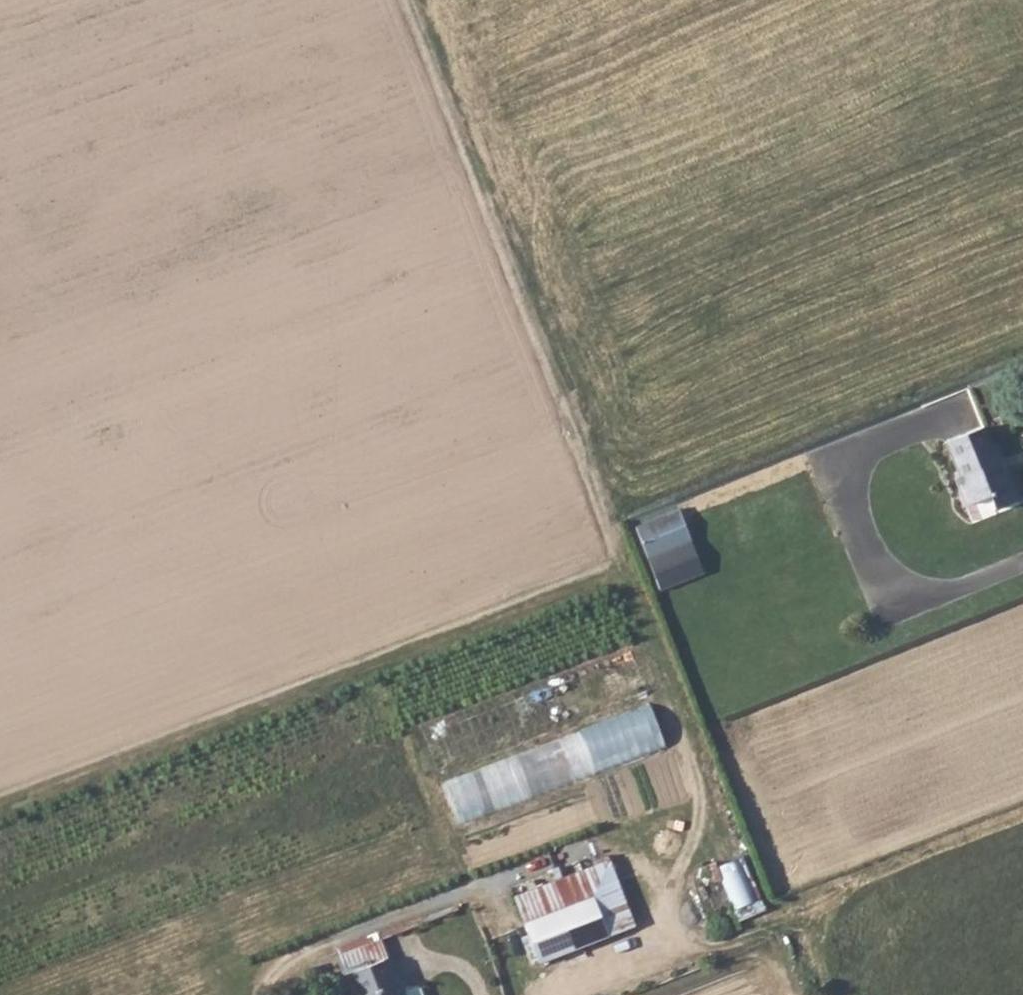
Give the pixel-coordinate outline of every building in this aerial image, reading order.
[(985,427),(946,443),(960,476),(955,478),(956,480),(955,481),(967,506),(990,496),(995,510),(1020,500),(1006,467),(1002,468),(1000,461),(1003,460),(997,445),(993,447),(985,427)] [(661,589),(706,574),(683,508),(638,523),(661,589)] [(655,708),(444,776),(458,820),(669,752),(655,708)] [(723,862),(737,918),(763,912),(749,856),(723,862)] [(610,865),(584,875),(594,901),(609,937),(635,927),(610,865)] [(584,875),(517,902),(527,927),(594,901),(584,875)] [(594,901),(527,927),(542,965),(569,953),(609,937),(594,901)] [(342,947),(350,965),(383,951),(374,932),(342,947)] [(348,974),(355,994),(404,994),(399,982),(396,982),(388,959),(348,974)]
